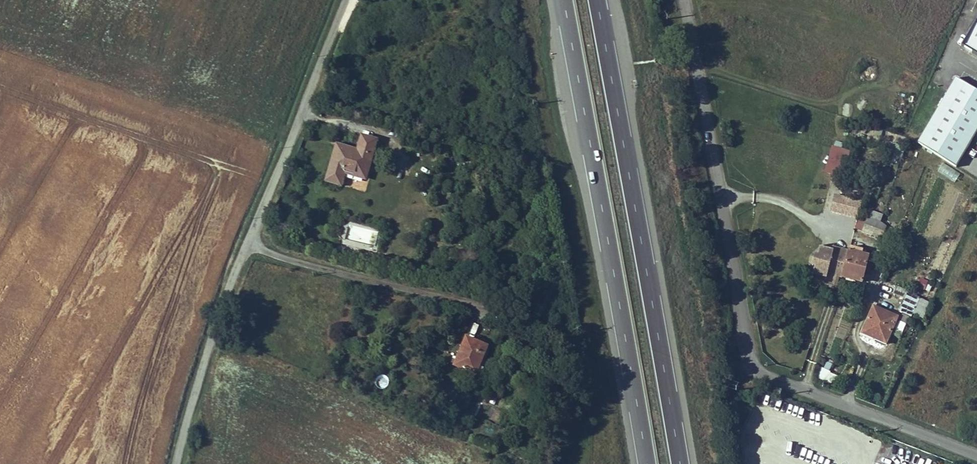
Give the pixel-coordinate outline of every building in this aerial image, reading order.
[(958,45),(976,56),(976,12),(958,45)] [(918,144),(956,168),(976,136),(976,93),(959,81),(918,144)] [(344,173),(365,179),(375,140),(362,136),(357,152),(336,146),(326,181),(341,185),(344,173)] [(831,145),(824,171),(842,176),(849,150),(831,145)] [(956,180),(960,174),(944,164),(940,170),(956,180)] [(833,196),(830,214),(858,217),(860,199),(833,196)] [(881,216),(871,212),(868,219),(878,222),(881,216)] [(878,222),(868,219),(867,218),(862,232),(881,239),(879,243),(886,247),(894,229),(878,222)] [(834,289),(838,290),(842,278),(849,252),(838,249),(837,254),(832,252),(818,249),(816,257),(812,255),(809,265),(811,266),(809,274),(812,274),(826,278),(827,274),(838,277),(834,289)] [(868,257),(861,255),(853,253),(849,252),(842,278),(861,283),(863,274),(866,266),(868,257)] [(826,278),(812,274),(810,283),(834,289),(838,277),(827,274),(826,278)] [(899,295),(905,298),(907,293),(901,290),(899,295)] [(919,298),(907,293),(905,298),(899,312),(911,317),(912,314),(919,298)] [(919,298),(912,314),(923,319),(930,303),(919,298)] [(863,328),(876,333),(874,338),(885,343),(897,318),(878,309),(879,307),(874,304),(863,328)] [(861,333),(874,338),(876,333),(863,328),(861,333)] [(486,347),(465,338),(454,366),(474,375),(486,347)] [(820,367),(816,378),(829,384),(834,373),(820,367)]
